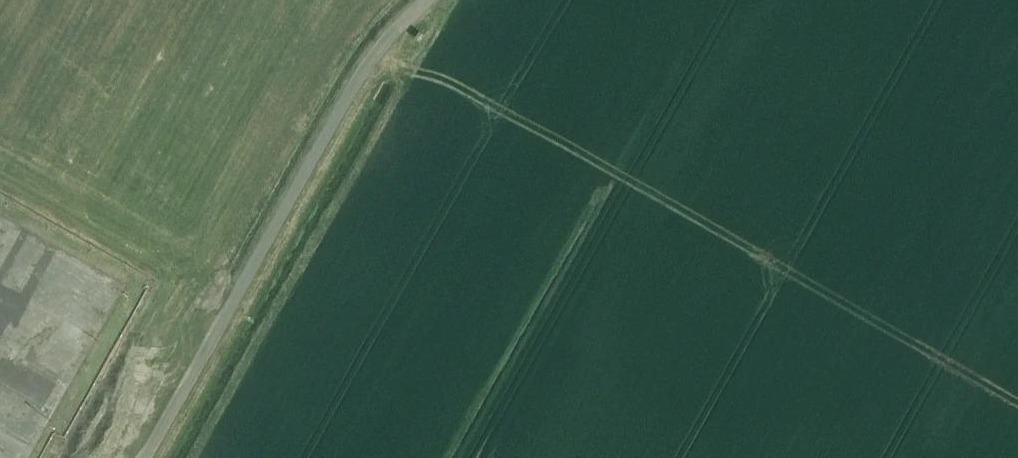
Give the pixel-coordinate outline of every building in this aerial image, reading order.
[(18,358),(5,385),(37,400),(50,373),(18,358)] [(11,398),(11,434),(33,434),(32,398),(11,398)]
